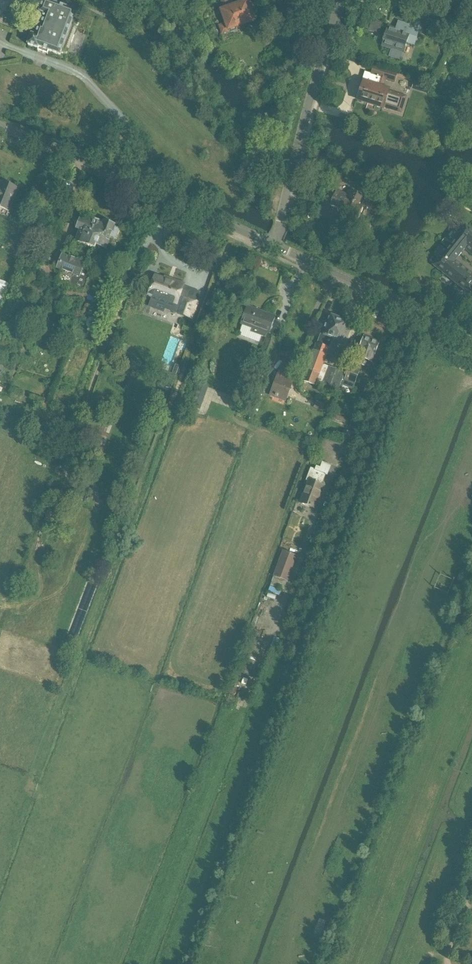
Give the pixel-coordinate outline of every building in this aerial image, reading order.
[(38,50),(39,48),(60,56),(61,53),(67,55),(82,16),(44,2),(43,3),(34,0),(32,0),(28,9),(39,13),(35,25),(37,26),(34,35),(34,36),(32,35),(28,45),(28,46),(38,50)] [(224,25),(220,26),(222,33),(227,31),(227,30),(254,21),(247,2),(234,7),(233,4),(231,0),(228,1),(228,0),(221,0),(221,1),(223,8),(219,10),(224,25)] [(382,22),(371,20),(368,32),(379,34),(382,22)] [(388,28),(382,47),(392,49),(390,57),(400,60),(402,52),(403,53),(407,43),(415,45),(422,22),(418,21),(416,27),(401,23),(399,27),(397,27),(396,30),(388,28)] [(393,83),(396,74),(374,68),(373,74),(365,71),(362,82),(364,83),(358,101),(401,114),(407,96),(388,91),(388,88),(384,87),(386,81),(393,83)] [(9,210),(18,188),(2,182),(0,188),(0,207),(9,210)] [(330,205),(344,211),(342,216),(356,222),(363,207),(359,205),(363,197),(348,190),(346,195),(337,190),(330,205)] [(75,243),(95,250),(95,251),(104,255),(111,237),(116,239),(120,229),(115,227),(116,227),(91,218),(91,220),(89,219),(88,223),(81,220),(80,221),(77,221),(75,223),(75,226),(77,229),(79,230),(75,243)] [(425,274),(465,297),(471,284),(441,266),(449,253),(471,266),(471,240),(469,245),(448,234),(440,248),(429,242),(426,248),(436,254),(425,274)] [(56,286),(65,289),(66,285),(84,292),(91,273),(83,270),(86,264),(62,255),(56,269),(59,270),(58,273),(55,279),(57,280),(57,281),(58,282),(56,286)] [(98,272),(92,288),(93,290),(97,292),(99,291),(105,275),(98,272)] [(170,308),(178,311),(177,314),(191,319),(197,302),(184,297),(183,300),(179,298),(184,284),(165,277),(164,279),(155,276),(148,296),(172,304),(170,308)] [(9,284),(0,280),(0,309),(9,284)] [(32,285),(27,297),(39,302),(44,290),(32,285)] [(267,335),(274,317),(248,308),(242,326),(252,329),(251,332),(265,338),(267,335)] [(321,387),(329,367),(324,365),(324,363),(323,363),(328,348),(340,319),(330,316),(328,324),(325,323),(321,334),(318,344),(316,344),(302,381),(307,383),(321,387)] [(340,319),(328,348),(323,363),(324,363),(327,356),(327,355),(334,357),(338,345),(343,347),(349,331),(347,331),(350,324),(349,323),(340,319)] [(267,335),(257,362),(269,366),(279,339),(267,335)] [(359,348),(358,351),(356,357),(372,363),(374,357),(379,342),(364,336),(363,337),(360,336),(356,347),(359,348)] [(278,374),(278,373),(269,396),(285,402),(293,380),(285,377),(288,366),(282,364),(278,374)] [(344,374),(340,385),(353,390),(360,370),(349,366),(346,375),(344,374)] [(329,367),(321,387),(334,392),(336,392),(344,372),(329,367)] [(301,384),(299,390),(302,394),(304,395),(307,386),(301,384)] [(199,385),(191,407),(200,410),(208,388),(199,385)] [(327,412),(329,404),(316,400),(314,408),(327,412)] [(242,405),(238,414),(245,416),(248,408),(242,405)] [(311,468),(306,481),(307,481),(299,504),(316,510),(324,486),(322,485),(326,474),(329,475),(332,466),(325,464),(323,467),(318,465),(316,470),(311,468)] [(273,577),(270,586),(284,591),(287,582),(288,582),(297,556),(283,551),(273,577)]
